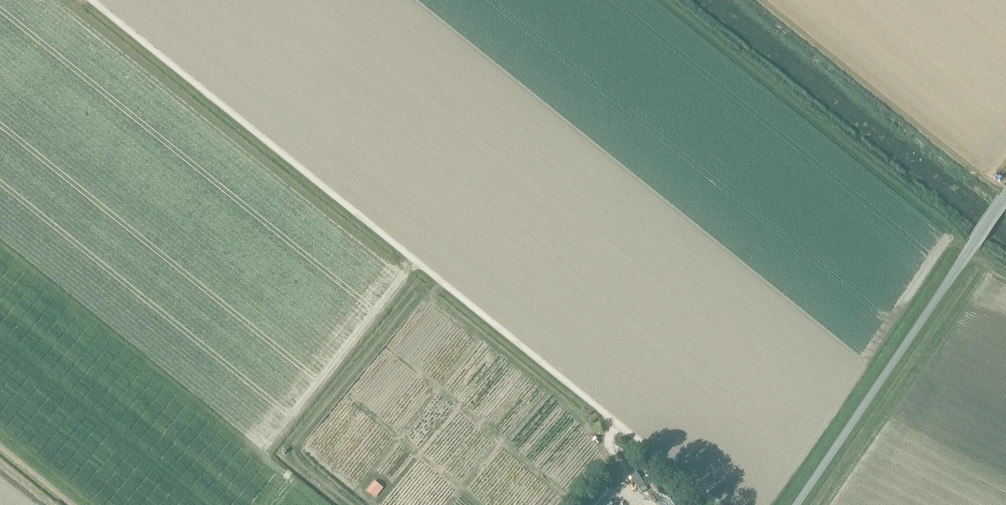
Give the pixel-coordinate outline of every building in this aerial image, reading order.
[(380,497),(389,486),(378,477),(369,488),(380,497)] [(475,499),(466,493),(459,501),(464,504),(470,504),(475,499)]
